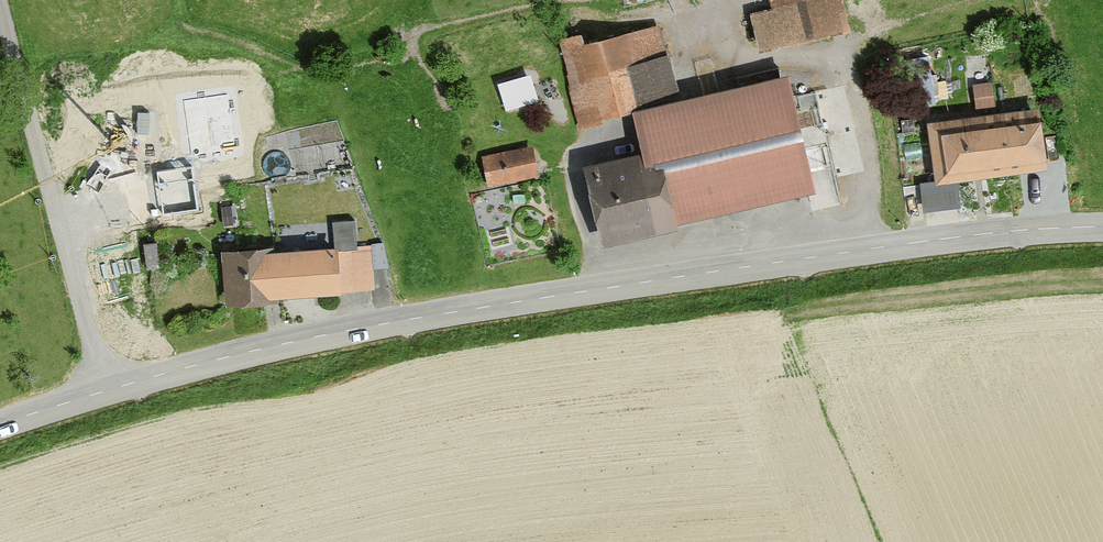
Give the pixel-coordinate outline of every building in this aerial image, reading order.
[(773,13),(755,17),(766,60),(855,38),(845,0),(770,0),(773,13)] [(823,195),(799,79),(683,102),(674,57),(667,59),(661,29),(594,43),(592,31),(560,38),(578,128),(640,115),(648,156),(594,167),(610,248),(688,232),(686,223),(823,195)] [(933,101),(932,63),(900,64),(902,102),(933,101)] [(543,106),(535,76),(500,85),(508,115),(543,106)] [(999,108),(997,85),(975,87),(977,110),(992,110),(999,108)] [(992,110),(996,170),(1048,167),(1044,107),(992,110)] [(992,110),(923,118),(928,175),(909,177),(911,204),(950,200),(948,177),(996,170),(992,110)] [(540,179),(535,149),(482,157),(487,187),(540,179)] [(376,289),(374,245),(360,246),(359,223),(338,224),(340,249),(278,253),(278,248),(227,250),(230,307),(279,304),(278,300),(350,296),(350,291),(376,289)]
